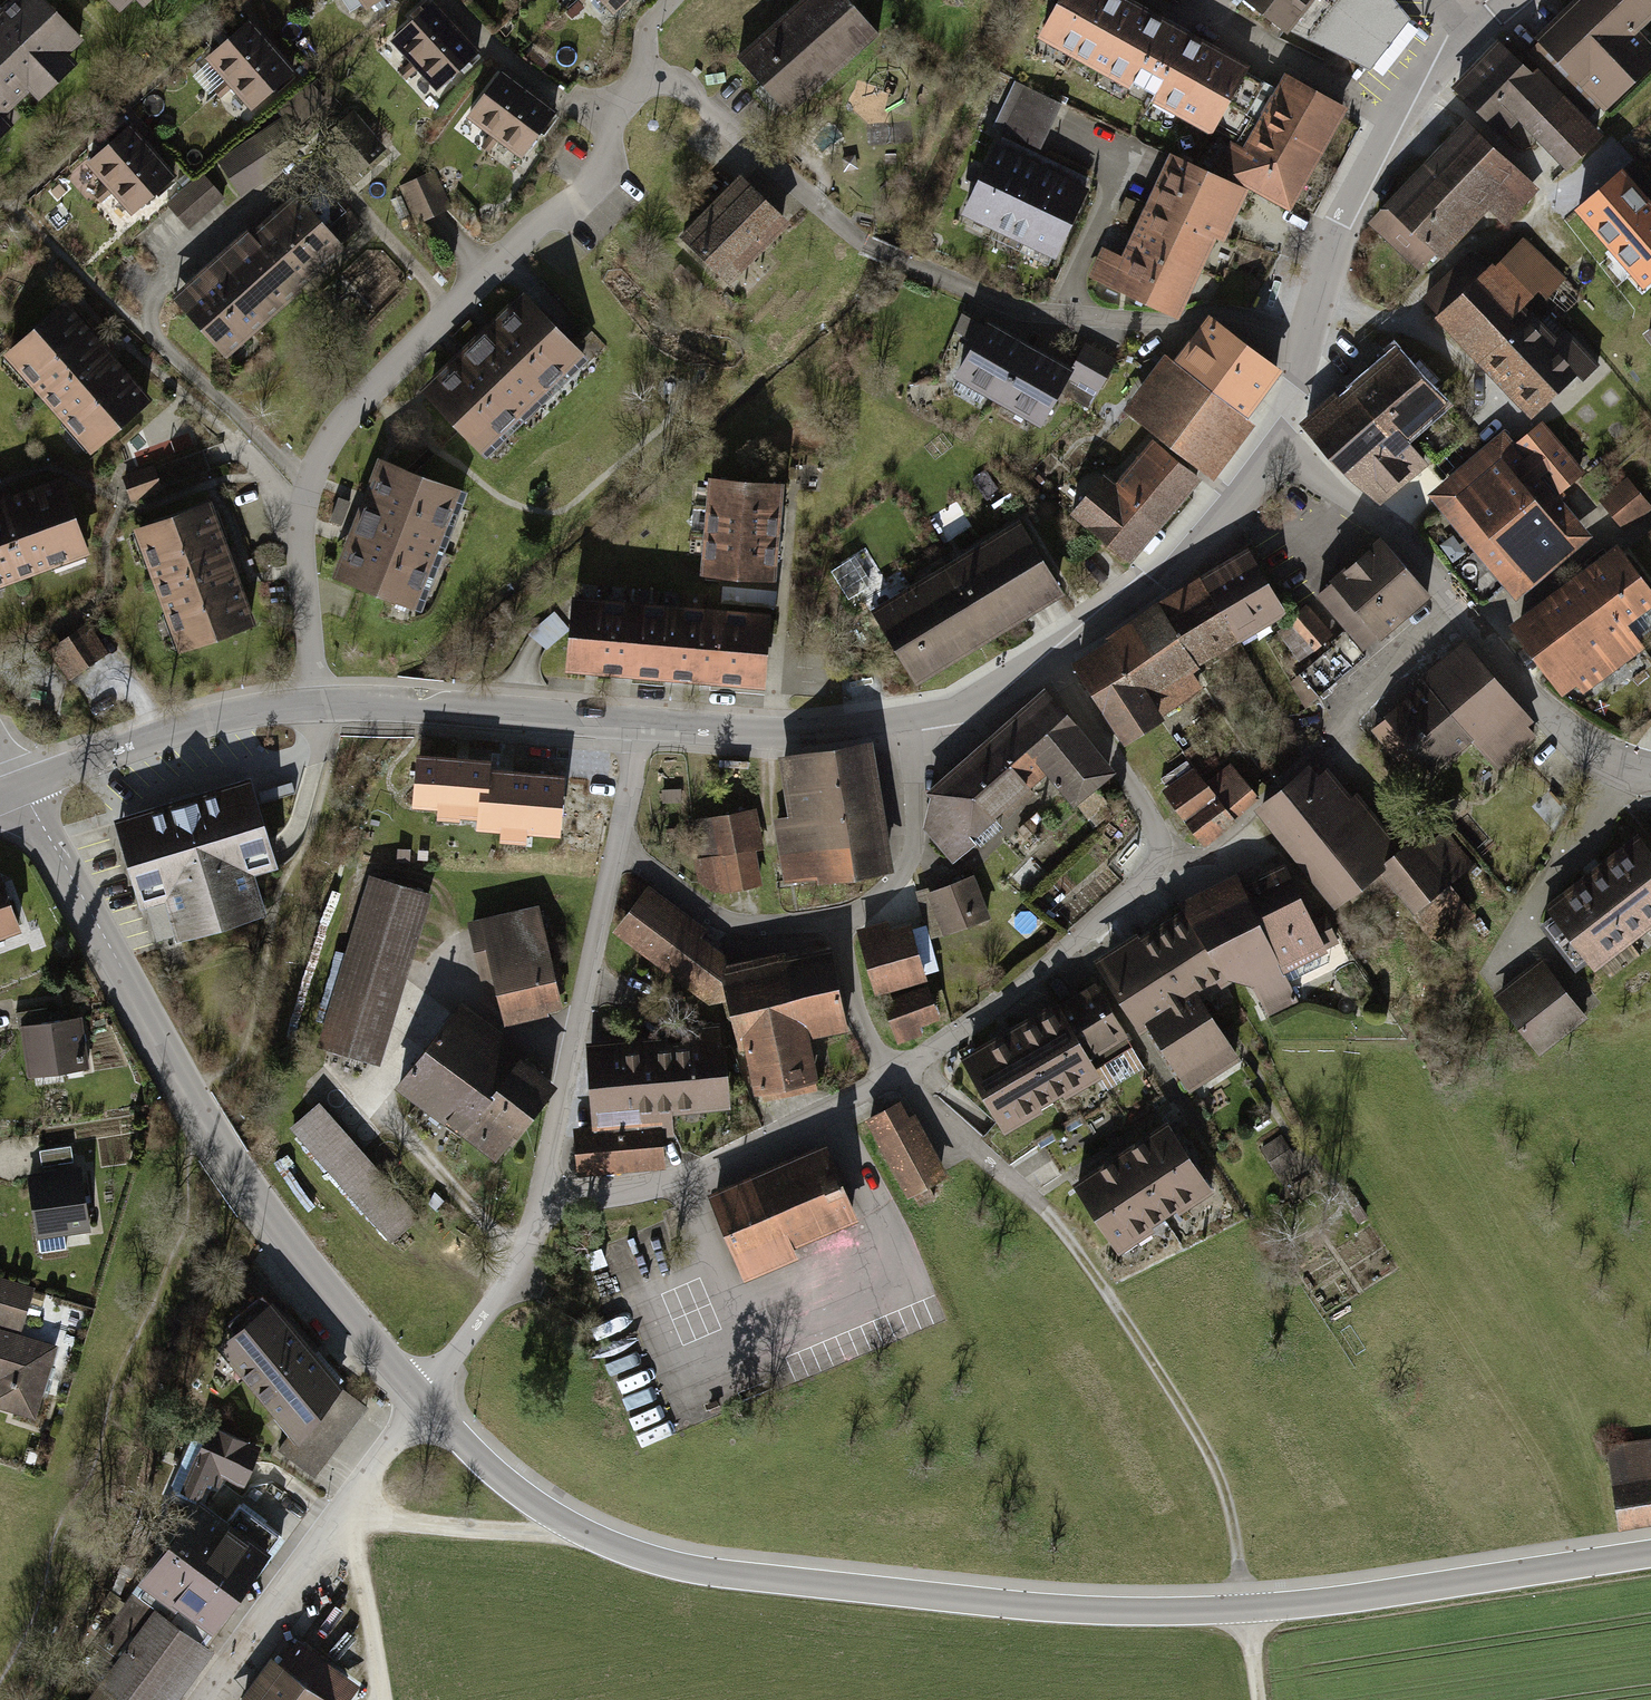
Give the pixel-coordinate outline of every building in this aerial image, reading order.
[(0,11),(0,76),(20,98),(35,83),(47,97),(89,59),(77,46),(90,34),(59,0),(12,0),(0,11)] [(356,17),(383,0),(345,0),(356,17)] [(443,0),(437,0),(382,54),(430,103),(489,46),(443,0)] [(615,11),(626,0),(605,0),(615,11)] [(738,58),(762,86),(787,113),(878,33),(848,0),(803,0),(738,58)] [(1104,0),(1056,0),(1054,3),(1060,6),(1042,36),(1074,54),(1104,0)] [(1266,82),(1118,0),(1104,0),(1074,54),(1214,131),(1229,103),(1248,113),(1266,82)] [(1273,20),(1266,29),(1278,38),(1287,26),(1362,62),(1400,13),(1389,0),(1248,0),(1273,20)] [(1535,43),(1604,114),(1650,68),(1650,49),(1637,35),(1650,22),(1650,0),(1579,0),(1535,43)] [(241,123),(302,72),(257,19),(196,70),(241,123)] [(1518,123),(1565,170),(1598,138),(1539,78),(1536,81),(1499,43),(1483,59),(1454,87),(1503,138),(1518,123)] [(565,106),(509,69),(466,134),(522,171),(565,106)] [(24,124),(9,108),(20,98),(0,76),(0,146),(24,124)] [(1235,175),(1288,204),(1341,108),(1287,79),(1235,175)] [(1025,88),(1018,85),(998,128),(1004,132),(1025,88)] [(1062,105),(1025,88),(1004,132),(1042,149),(1062,105)] [(285,119),(221,159),(244,195),(308,155),(285,119)] [(121,225),(183,174),(138,120),(77,172),(121,225)] [(1538,192),(1464,126),(1402,194),(1370,229),(1424,278),(1478,219),(1498,237),(1538,192)] [(1026,163),(996,150),(967,212),(996,225),(1026,163)] [(1566,206),(1638,289),(1650,277),(1650,188),(1623,156),(1566,206)] [(1178,159),(1155,207),(1211,234),(1233,185),(1178,159)] [(1054,177),(1026,163),(996,225),(1025,239),(1054,177)] [(204,170),(167,202),(189,228),(226,195),(204,170)] [(431,174),(403,186),(419,220),(433,214),(446,208),(431,174)] [(1083,191),(1054,177),(1025,239),(1054,253),(1083,191)] [(741,182),(684,241),(724,280),(782,222),(741,182)] [(172,298),(227,356),(368,221),(338,190),(320,207),(301,187),(258,228),(252,221),(172,298)] [(1211,234),(1155,207),(1138,243),(1194,269),(1211,234)] [(1482,249),(1424,301),(1533,421),(1600,361),(1571,329),(1562,337),(1536,308),(1566,280),(1529,239),(1498,266),(1482,249)] [(1194,269),(1138,243),(1128,264),(1105,253),(1094,276),(1173,313),(1194,269)] [(592,350),(528,287),(426,390),(489,453),(592,350)] [(0,350),(0,351),(88,447),(151,390),(63,293),(0,350)] [(479,327),(473,320),(455,336),(461,343),(479,327)] [(1273,366),(1212,321),(1178,366),(1167,359),(1129,411),(1207,469),(1246,417),(1239,412),(1273,366)] [(986,325),(958,373),(1047,423),(1064,394),(1089,408),(1114,364),(1090,350),(1075,376),(986,325)] [(1456,398),(1406,342),(1350,393),(1343,386),(1305,420),(1383,506),(1437,457),(1416,433),(1456,398)] [(1513,425),(1435,489),(1524,597),(1602,534),(1566,490),(1593,468),(1559,426),(1532,448),(1513,425)] [(1125,558),(1195,476),(1157,443),(1120,486),(1107,475),(1074,514),(1125,558)] [(125,476),(134,500),(169,487),(168,485),(212,469),(209,461),(206,452),(162,468),(160,463),(125,476)] [(469,485),(383,455),(339,579),(425,610),(469,485)] [(1634,474),(1607,496),(1632,525),(1650,509),(1650,494),(1634,474)] [(97,550),(68,475),(0,500),(0,587),(97,550)] [(779,485),(712,479),(705,572),(771,578),(779,485)] [(353,501),(342,497),(333,519),(344,523),(353,501)] [(141,528),(185,649),(268,620),(224,498),(141,528)] [(1028,517),(875,610),(919,681),(1072,588),(1028,517)] [(1436,595),(1382,538),(1321,597),(1349,626),(1292,681),(1318,708),(1436,595)] [(1630,541),(1517,623),(1576,703),(1650,649),(1650,636),(1639,620),(1650,611),(1650,571),(1630,541)] [(1251,555),(1204,583),(1235,634),(1282,606),(1251,555)] [(1186,664),(1235,634),(1204,583),(1112,643),(1158,717),(1180,702),(1176,696),(1196,683),(1186,664)] [(574,600),(568,667),(762,683),(768,617),(574,600)] [(1309,602),(1288,622),(1316,653),(1338,633),(1309,602)] [(52,650),(71,677),(112,648),(93,621),(52,650)] [(1545,730),(1473,639),(1428,674),(1433,680),(1377,723),(1424,782),(1479,739),(1500,765),(1545,730)] [(1125,737),(1158,717),(1112,643),(1078,664),(1110,714),(1103,718),(1113,733),(1120,728),(1125,737)] [(1054,686),(1000,731),(1048,787),(1061,776),(1094,815),(1113,798),(1104,787),(1125,769),(1054,686)] [(960,863),(1048,787),(1000,731),(936,788),(929,827),(960,863)] [(883,865),(864,748),(785,761),(794,815),(777,818),(787,881),(883,865)] [(420,757),(417,801),(458,804),(458,811),(483,813),(482,823),(556,829),(561,777),(487,770),(488,763),(420,757)] [(1261,817),(1336,906),(1378,871),(1437,942),(1475,911),(1451,882),(1471,866),(1435,823),(1403,850),(1327,761),(1261,817)] [(1204,854),(1262,805),(1232,769),(1210,788),(1196,771),(1165,797),(1190,828),(1185,832),(1204,854)] [(252,782),(110,823),(134,907),(157,900),(170,945),(261,918),(249,876),(277,868),(252,782)] [(760,806),(693,819),(706,889),(727,885),(729,895),(766,888),(758,849),(768,848),(760,806)] [(1538,904),(1588,969),(1650,922),(1650,858),(1633,833),(1538,904)] [(1291,860),(1250,879),(1292,968),(1346,942),(1331,911),(1318,917),(1291,860)] [(29,922),(9,861),(0,864),(0,932),(29,922)] [(1247,871),(1187,898),(1191,904),(1235,977),(1253,981),(1274,1017),(1307,1003),(1292,968),(1250,879),(1247,871)] [(436,891),(373,873),(324,1041),(386,1060),(436,891)] [(979,883),(933,897),(946,940),(992,925),(979,883)] [(653,890),(615,936),(703,1009),(723,985),(738,967),(705,940),(709,936),(653,890)] [(1191,904),(1102,957),(1145,1030),(1155,1024),(1196,1094),(1249,1062),(1208,993),(1235,977),(1191,904)] [(507,1019),(567,1005),(544,906),(474,922),(488,980),(498,978),(507,1019)] [(865,926),(883,988),(937,973),(922,918),(899,924),(897,918),(865,926)] [(857,1033),(838,951),(792,961),(791,956),(738,967),(723,985),(739,1054),(752,1051),(764,1104),(830,1089),(819,1042),(857,1033)] [(1544,957),(1493,991),(1536,1055),(1587,1020),(1544,957)] [(969,1058),(1013,1130),(1109,1071),(1100,1057),(1134,1036),(1099,979),(969,1058)] [(936,981),(887,1002),(903,1040),(952,1019),(936,981)] [(460,1010),(396,1090),(495,1168),(559,1088),(467,1015),(460,1010)] [(18,1016),(27,1079),(91,1071),(84,1020),(36,1027),(34,1014),(18,1016)] [(725,1029),(588,1045),(598,1127),(578,1130),(583,1175),(673,1165),(668,1119),(734,1111),(725,1029)] [(908,1097),(873,1116),(919,1200),(961,1176),(925,1111),(918,1115),(908,1097)] [(325,1099),(294,1125),(392,1241),(424,1214),(325,1099)] [(1176,1119),(1076,1182),(1121,1252),(1220,1190),(1176,1119)] [(1284,1132),(1263,1145),(1281,1172),(1302,1159),(1284,1132)] [(46,1167),(32,1169),(45,1251),(71,1247),(69,1232),(99,1227),(89,1160),(79,1162),(76,1143),(43,1148),(46,1167)] [(826,1145),(707,1198),(745,1289),(804,1263),(798,1249),(860,1222),(826,1145)] [(1386,1248),(1368,1259),(1375,1270),(1393,1259),(1386,1248)] [(42,1419),(64,1342),(26,1331),(39,1285),(0,1274),(0,1407),(42,1419)] [(339,1384),(271,1305),(224,1342),(303,1437),(339,1384)] [(224,1475),(238,1437),(211,1427),(196,1465),(187,1490),(202,1496),(212,1470),(224,1475)] [(1607,1446),(1618,1526),(1650,1522),(1650,1439),(1607,1446)] [(222,1525),(202,1510),(138,1595),(201,1642),(281,1535),(239,1503),(222,1525)] [(89,1699),(159,1699),(201,1642),(138,1595),(102,1643),(121,1657),(89,1699)] [(236,1699),(341,1699),(354,1682),(296,1639),(281,1661),(271,1653),(236,1699)]
